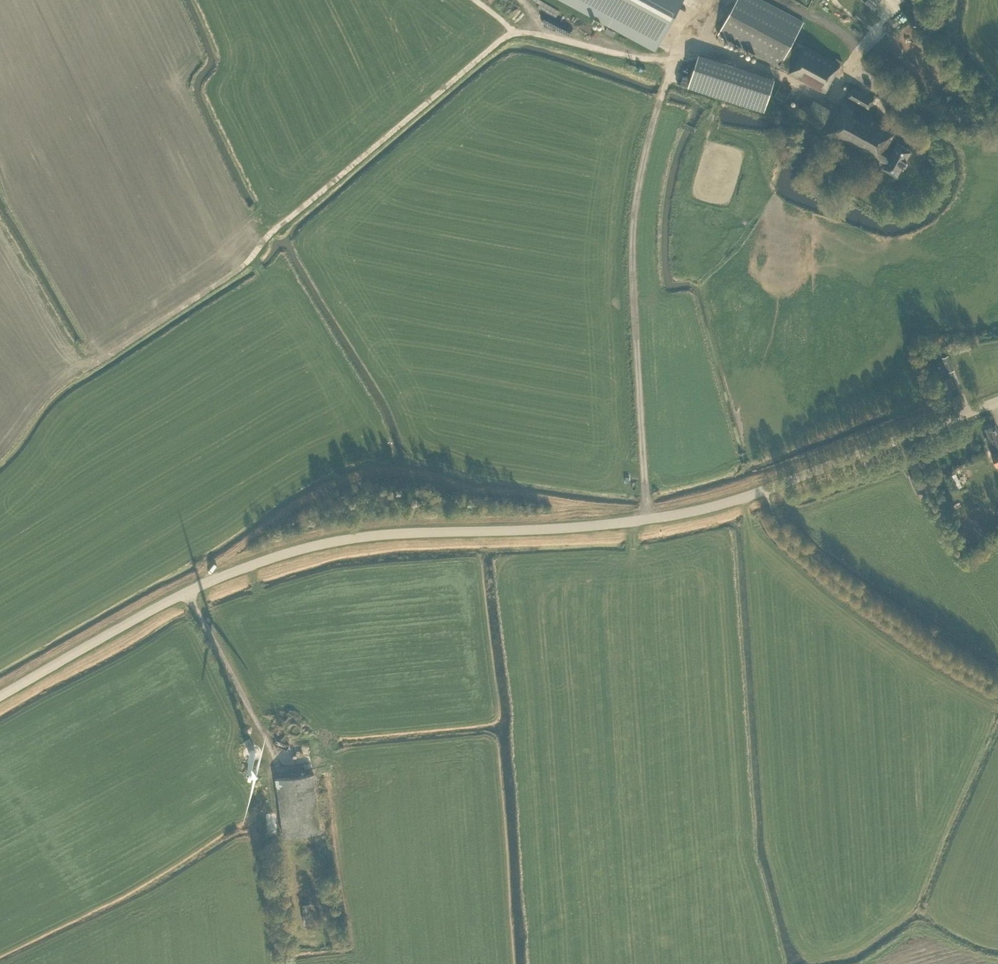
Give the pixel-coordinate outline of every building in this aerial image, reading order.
[(656,47),(681,0),(568,0),(656,47)] [(719,33),(788,70),(787,73),(825,93),(840,64),(834,61),(795,40),(805,22),(764,0),(737,0),(719,33)] [(760,110),(770,76),(693,53),(683,87),(760,110)] [(847,96),(868,107),(874,97),(853,85),(847,96)] [(883,167),(897,175),(911,150),(897,142),(891,153),(887,150),(897,131),(888,126),(889,123),(845,99),(825,135),(866,158),(868,159),(869,156),(884,165),(883,167)] [(800,111),(806,114),(824,124),(832,109),(814,100),(810,107),(804,104),(800,111)] [(942,357),(948,372),(954,370),(948,355),(942,357)] [(985,438),(990,450),(995,448),(996,451),(991,454),(996,463),(997,462),(997,430),(995,425),(986,429),(989,436),(985,438)] [(917,493),(926,489),(918,473),(910,477),(917,493)] [(276,778),(284,836),(321,831),(314,773),(276,778)] [(266,813),(267,830),(277,829),(276,812),(266,813)]
